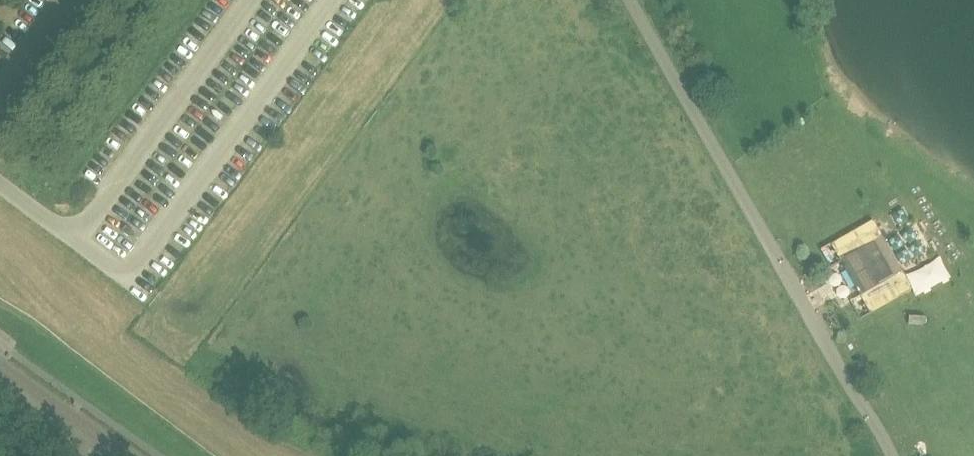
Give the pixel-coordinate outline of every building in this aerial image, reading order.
[(872,221),(831,244),(870,313),(912,289),(902,273),(894,277),(874,241),(882,237),(872,221)]
